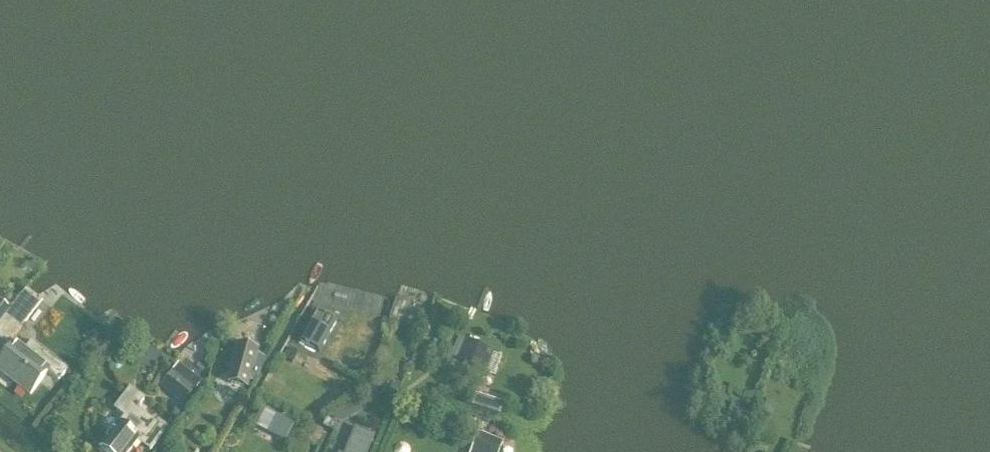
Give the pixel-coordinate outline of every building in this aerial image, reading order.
[(42,303),(26,291),(0,325),(0,337),(10,345),(42,303)] [(0,301),(0,323),(11,310),(0,301)] [(314,309),(297,339),(320,351),(336,322),(314,309)] [(447,339),(444,348),(450,350),(454,341),(447,339)] [(14,345),(0,364),(0,371),(31,395),(48,373),(59,381),(67,371),(45,353),(32,342),(24,353),(14,345)] [(465,343),(458,360),(494,375),(502,358),(465,343)] [(239,344),(228,383),(247,388),(249,381),(254,383),(267,358),(257,352),(258,349),(239,344)] [(290,349),(285,359),(293,363),(298,354),(290,349)] [(198,387),(175,370),(169,378),(166,375),(159,384),(184,404),(198,387)] [(138,410),(146,401),(130,389),(114,410),(124,418),(100,449),(104,451),(130,451),(138,442),(151,451),(168,429),(159,422),(156,425),(138,410)] [(767,402),(763,415),(770,416),(774,404),(767,402)] [(740,409),(737,415),(745,418),(747,411),(740,409)] [(373,437),(355,429),(346,451),(367,451),(373,437)] [(503,443),(479,434),(472,451),(499,451),(503,443)]
